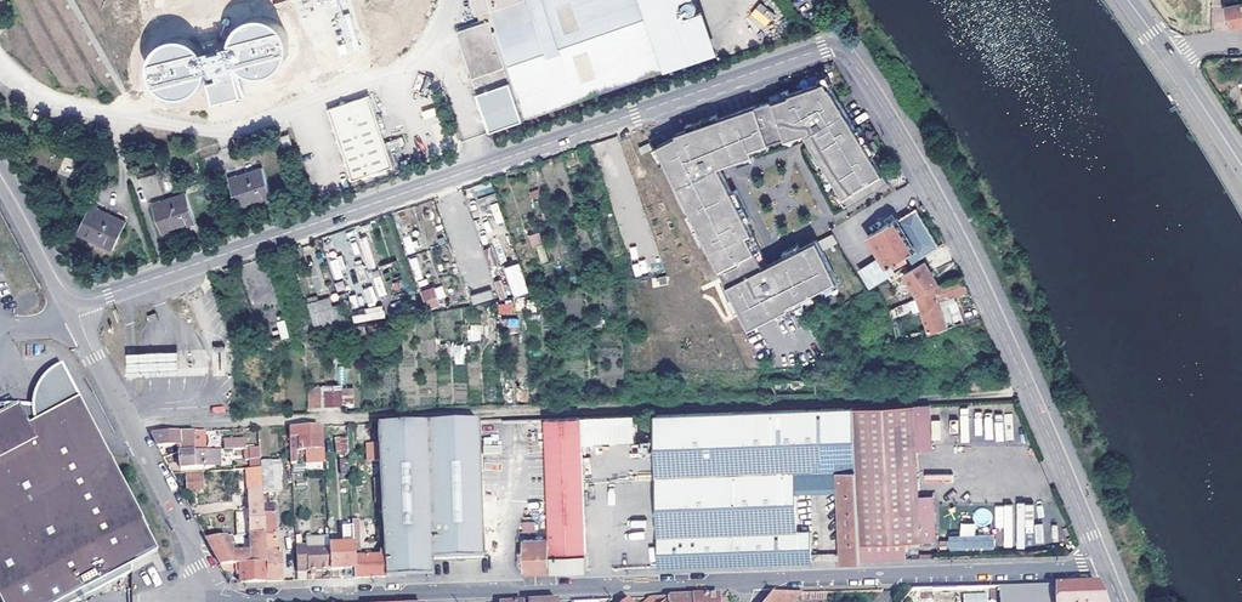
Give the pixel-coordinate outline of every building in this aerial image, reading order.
[(488,129),(709,52),(695,11),(680,16),(664,22),(658,5),(672,0),(470,0),(477,22),(453,29),(471,82),(488,129)] [(658,5),(664,22),(680,16),(675,0),(672,0),(658,5)] [(1178,11),(1193,0),(1170,0),(1178,11)] [(1225,5),(1229,27),(1241,24),(1241,2),(1225,5)] [(243,99),(240,82),(271,76),(282,64),(283,55),(279,36),(266,24),(255,23),(237,27),(225,40),(224,52),(197,57),(184,45),(171,44),(154,47),(146,56),(145,70),(148,88),(160,98),(176,100),(190,97),(193,94),(207,95),(209,105),(243,99)] [(820,79),(822,83),(826,81),(830,87),(831,86),(834,84),(828,74),(820,79)] [(818,242),(817,241),(800,248),(785,256),(768,264),(760,249),(747,222),(751,220),(736,190),(731,192),(719,167),(737,161),(739,165),(755,160),(752,154),(751,150),(768,144),(785,137),(786,140),(806,136),(807,138),(816,153),(833,180),(840,191),(846,201),(850,207),(889,183),(873,156),(856,129),(831,86),(830,87),(826,81),(682,133),(682,135),(657,146),(665,162),(691,212),(706,242),(720,269),(728,285),(741,311),(749,328),(781,312),(790,308),(789,306),(823,288),(838,281),(822,250),(818,242)] [(774,99),(792,93),(790,89),(773,95),(774,99)] [(390,163),(366,93),(345,99),(339,97),(336,103),(325,106),(331,124),(329,126),(332,127),(334,135),(333,137),(336,139),(342,157),(341,160),(343,161),(349,177),(390,163)] [(423,119),(436,116),(434,108),(422,111),(423,119)] [(689,130),(720,119),(717,114),(687,125),(689,130)] [(860,126),(856,129),(873,156),(877,153),(860,126)] [(292,144),(289,134),(280,137),(283,147),(292,144)] [(807,138),(806,136),(786,140),(788,144),(807,138)] [(387,150),(404,144),(402,137),(385,143),(387,150)] [(650,143),(640,148),(642,153),(653,149),(650,143)] [(768,144),(751,150),(752,154),(769,148),(768,144)] [(653,149),(661,164),(665,162),(657,146),(653,149)] [(816,153),(812,155),(829,182),(833,180),(816,153)] [(272,198),(262,169),(229,180),(238,209),(272,198)] [(145,199),(163,195),(158,174),(139,178),(145,199)] [(842,203),(846,201),(840,191),(836,194),(842,203)] [(195,223),(186,194),(153,204),(162,234),(195,223)] [(487,235),(506,230),(499,202),(489,204),(493,220),(484,222),(487,235)] [(114,250),(126,222),(91,205),(78,232),(114,250)] [(907,253),(913,261),(921,257),(939,245),(916,209),(898,219),(897,217),(895,218),(893,214),(884,220),(886,224),(869,235),(879,251),(888,265),(897,260),(900,264),(907,260),(904,255),(907,253)] [(691,212),(687,215),(702,245),(706,242),(691,212)] [(528,236),(531,247),(542,244),(539,233),(528,236)] [(832,234),(818,242),(822,250),(837,242),(832,234)] [(487,239),(493,265),(506,262),(500,236),(487,239)] [(785,256),(800,248),(798,244),(784,251),(785,256)] [(541,263),(548,261),(544,247),(537,249),(541,263)] [(879,251),(856,265),(870,287),(886,278),(893,274),(888,265),(879,251)] [(333,280),(346,277),(341,257),(328,260),(333,280)] [(903,274),(924,262),(921,257),(913,261),(893,274),(886,278),(889,283),(903,274)] [(636,277),(649,270),(644,259),(631,265),(636,277)] [(916,295),(938,284),(924,262),(903,274),(916,295)] [(513,297),(528,293),(519,263),(504,268),(513,297)] [(946,296),(968,289),(962,276),(938,284),(916,295),(929,331),(955,324),(946,296)] [(501,280),(494,282),(499,297),(506,295),(501,280)] [(838,281),(823,288),(825,293),(840,285),(838,281)] [(438,300),(446,297),(442,285),(421,291),(427,310),(440,306),(438,300)] [(491,289),(470,295),(473,304),(493,298),(491,289)] [(306,304),(313,327),(338,320),(331,296),(306,304)] [(733,296),(729,298),(737,313),(741,311),(733,296)] [(498,315),(514,314),(513,303),(498,303),(498,315)] [(790,308),(781,312),(785,320),(793,315),(790,308)] [(158,318),(155,313),(147,316),(150,321),(158,318)] [(519,328),(518,318),(507,318),(508,329),(519,328)] [(277,322),(280,339),(287,338),(285,321),(277,322)] [(467,339),(479,342),(483,326),(470,323),(467,339)] [(190,369),(189,351),(167,352),(132,354),(127,355),(128,373),(134,373),(167,371),(190,369)] [(33,407),(16,404),(26,424),(79,397),(64,366),(55,369),(48,374),(42,381),(38,389),(34,396),(33,407)] [(323,406),(322,387),(309,387),(310,406),(323,406)] [(343,405),(343,390),(325,391),(326,405),(343,405)] [(52,601),(104,576),(105,560),(129,561),(130,563),(154,551),(79,397),(26,424),(16,404),(0,412),(0,601),(53,601),(52,601)] [(16,404),(0,403),(0,412),(16,404)] [(914,404),(853,407),(860,544),(936,541),(934,491),(918,492),(914,404)] [(853,407),(729,412),(735,564),(784,562),(811,562),(810,530),(796,530),(795,492),(794,470),(838,468),(839,490),(842,561),(861,560),(860,544),(853,407)] [(960,409),(961,433),(968,432),(966,408),(960,409)] [(653,414),(658,567),(694,565),(735,564),(729,412),(653,414)] [(1013,439),(1011,413),(974,415),(976,442),(1013,439)] [(634,415),(581,417),(582,443),(635,441),(634,415)] [(546,418),(549,538),(550,571),(554,571),(586,570),(582,443),(581,417),(546,418)] [(931,439),(939,440),(939,420),(931,420),(931,439)] [(477,421),(426,423),(432,558),(451,558),(482,557),(477,421)] [(379,480),(381,502),(383,556),(384,577),(419,576),(432,575),(432,558),(426,423),(376,425),(377,443),(378,460),(379,480)] [(321,451),(320,427),(289,428),(291,465),(297,465),(296,452),(310,452),(321,451)] [(310,463),(325,463),(324,439),(324,427),(320,427),(321,451),(310,452),(310,463)] [(205,450),(205,431),(155,433),(151,433),(157,445),(178,444),(178,451),(205,450)] [(223,438),(224,449),(245,447),(244,435),(223,438)] [(339,453),(348,453),(348,437),(339,438),(339,453)] [(378,460),(377,443),(368,443),(369,460),(378,460)] [(246,448),(247,469),(248,469),(261,469),(260,461),(260,447),(246,448)] [(205,450),(178,451),(179,463),(176,464),(176,467),(218,466),(218,449),(205,450)] [(339,472),(348,472),(348,458),(340,458),(339,472)] [(261,481),(262,492),(280,491),(279,461),(260,461),(261,469),(261,481)] [(832,490),(839,490),(838,468),(794,470),(795,492),(832,490)] [(248,481),(261,481),(261,469),(248,469),(248,481)] [(204,490),(203,478),(185,478),(185,491),(204,490)] [(262,505),(262,492),(261,481),(248,481),(249,505),(262,505)] [(263,514),(275,514),(276,514),(276,504),(262,505),(263,514)] [(249,505),(250,536),(264,535),(263,514),(262,505),(249,505)] [(243,511),(235,511),(236,532),(244,532),(243,511)] [(276,538),(275,514),(263,514),(264,535),(265,564),(266,582),(282,581),(281,552),(278,552),(277,538),(276,538)] [(535,521),(523,521),(523,532),(536,531),(535,521)] [(947,550),(994,549),(994,535),(975,535),(975,523),(960,523),(960,536),(947,536),(947,550)] [(226,537),(207,540),(208,543),(220,566),(265,564),(264,535),(250,536),(251,553),(234,554),(226,537)] [(305,550),(329,549),(329,545),(329,537),(305,538),(305,546),(305,550)] [(550,571),(549,538),(523,539),(523,550),(520,551),(521,560),(523,560),(524,572),(550,571)] [(354,569),(353,558),(353,544),(329,545),(329,549),(330,570),(354,569)] [(330,570),(329,549),(305,550),(305,546),(295,546),(296,569),(301,569),(306,568),(306,572),(312,572),(330,571),(330,570)] [(354,569),(354,578),(369,578),(384,577),(383,556),(359,557),(353,558),(354,569)] [(104,576),(130,563),(129,561),(105,560),(104,576)] [(220,566),(223,571),(237,570),(238,583),(266,582),(265,564),(220,566)] [(1097,584),(1055,585),(1055,601),(1104,601),(1097,584)] [(1055,585),(1026,586),(1027,601),(1055,601),(1055,585)] [(1026,586),(998,587),(999,601),(1027,601),(1026,586)] [(801,592),(772,593),(764,601),(793,601),(801,592)] [(988,592),(963,592),(963,601),(988,601),(988,592)]
